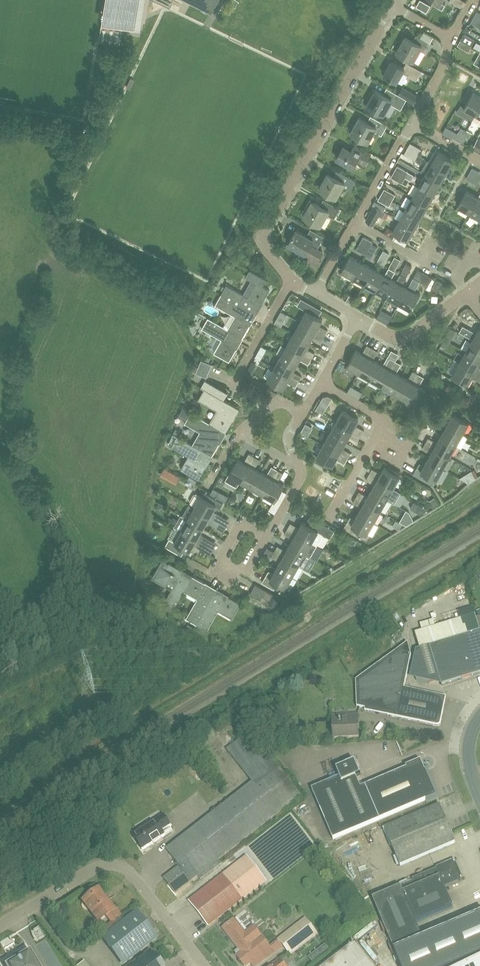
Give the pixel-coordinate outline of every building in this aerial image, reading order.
[(140,28),(144,0),(104,0),(100,22),(140,28)] [(211,12),(217,0),(188,0),(211,12)] [(426,11),(427,12),(431,5),(422,0),(420,0),(416,6),(422,9),(426,11)] [(441,0),(433,0),(431,3),(442,9),(445,4),(440,2),(441,0)] [(474,17),(470,22),(479,28),(479,20),(474,17)] [(464,34),(460,40),(471,46),(475,40),(464,34)] [(427,54),(433,44),(420,37),(416,43),(405,36),(397,51),(413,61),(419,50),(427,54)] [(469,51),(471,46),(460,40),(457,45),(469,51)] [(416,80),(421,71),(409,64),(406,69),(391,60),(383,74),(396,81),(402,72),(416,80)] [(420,96),(402,86),(398,94),(415,104),(420,96)] [(386,96),(375,90),(373,89),(369,96),(371,97),(367,104),(383,114),(390,102),(397,107),(400,102),(404,104),(407,99),(403,97),(390,90),(386,96)] [(468,99),(464,106),(464,107),(476,114),(479,107),(479,96),(472,92),(468,99)] [(381,135),(387,125),(374,117),(371,124),(359,117),(351,132),(367,141),(373,131),(381,135)] [(455,138),(460,141),(467,130),(461,127),(455,138)] [(466,144),(472,133),(467,130),(460,141),(466,144)] [(410,142),(407,148),(418,154),(421,149),(410,142)] [(364,164),(370,153),(355,145),(351,151),(343,146),(337,158),(352,166),(356,160),(364,164)] [(415,160),(418,154),(407,148),(404,154),(415,160)] [(428,161),(432,163),(432,162),(447,171),(454,159),(439,150),(438,151),(436,150),(435,151),(434,151),(428,161)] [(441,182),(447,171),(432,162),(432,163),(426,174),(441,182)] [(408,172),(397,165),(394,171),(405,177),(408,172)] [(479,179),(479,171),(478,170),(472,182),(477,184),(479,179)] [(394,171),(391,177),(406,185),(410,180),(405,177),(394,171)] [(350,191),(356,180),(343,172),(339,179),(328,173),(319,188),(336,197),(341,187),(350,191)] [(420,183),(416,181),(415,182),(419,185),(434,194),(441,182),(426,174),(420,183)] [(419,185),(413,196),(428,205),(434,194),(419,185)] [(384,188),(381,194),(392,200),(395,195),(384,188)] [(457,206),(470,212),(478,197),(466,190),(457,206)] [(478,197),(470,212),(479,218),(479,193),(478,197)] [(381,194),(378,200),(389,206),(392,200),(381,194)] [(428,205),(413,196),(406,208),(421,216),(428,205)] [(334,219),(340,209),(327,201),(323,207),(309,199),(305,207),(308,208),(304,215),(320,225),(326,214),(334,219)] [(384,206),(375,201),(373,204),(382,209),(384,206)] [(386,212),(375,205),(366,221),(373,225),(379,215),(382,217),(386,212)] [(406,208),(400,219),(415,228),(421,216),(406,208)] [(408,240),(415,228),(400,219),(393,231),(408,240)] [(318,248),(321,242),(328,246),(331,240),(324,237),(313,231),(310,237),(296,229),(288,244),(305,253),(305,254),(309,257),(306,261),(317,267),(322,259),(320,259),(324,251),(318,248)] [(356,249),(366,255),(372,244),(372,243),(373,242),(363,236),(356,249)] [(378,247),(372,244),(366,255),(371,258),(378,247)] [(389,253),(383,250),(377,261),(383,264),(389,253)] [(342,271),(354,277),(362,262),(351,256),(342,271)] [(401,259),(395,256),(389,267),(389,268),(377,290),(388,296),(397,281),(396,281),(391,278),(395,271),(394,270),(401,259)] [(354,277),(365,283),(374,268),(362,262),(354,277)] [(406,263),(396,281),(397,281),(388,296),(400,303),(408,288),(408,287),(403,285),(407,277),(406,277),(412,266),(406,263)] [(389,267),(385,274),(374,268),(365,283),(377,290),(389,268),(389,267)] [(418,269),(408,287),(408,288),(400,303),(412,309),(420,294),(414,291),(420,281),(428,286),(433,277),(418,269)] [(227,285),(221,295),(256,314),(269,290),(262,286),(266,279),(249,270),(245,277),(255,283),(247,297),(227,285)] [(437,292),(443,282),(436,279),(431,288),(437,292)] [(234,316),(228,328),(243,337),(256,314),(221,295),(215,305),(234,316)] [(306,311),(299,322),(324,336),(327,330),(318,325),(321,319),(306,311)] [(388,323),(390,318),(379,312),(377,317),(388,323)] [(229,361),(243,337),(228,328),(208,318),(202,329),(221,339),(214,353),(229,361)] [(299,322),(293,333),(309,342),(312,336),(321,341),(324,336),(299,322)] [(472,340),(479,345),(479,326),(472,340)] [(293,333),(287,345),(311,359),(314,353),(305,348),(309,342),(293,333)] [(444,339),(441,344),(446,347),(449,342),(444,339)] [(472,340),(465,351),(479,360),(479,345),(472,340)] [(287,345),(280,357),(296,365),(299,359),(308,364),(311,359),(287,345)] [(347,366),(359,372),(372,348),(367,345),(362,354),(356,350),(347,366)] [(359,372),(370,379),(379,363),(373,360),(378,351),(372,348),(359,372)] [(459,362),(479,375),(479,367),(477,366),(479,361),(479,360),(465,351),(459,362)] [(280,357),(274,368),(298,382),(301,376),(293,371),(296,365),(280,357)] [(370,379),(382,386),(396,361),(390,358),(385,366),(379,363),(370,379)] [(209,370),(212,363),(201,359),(199,366),(209,370)] [(382,386),(393,392),(402,376),(397,373),(402,364),(396,361),(382,386)] [(479,381),(479,375),(459,362),(452,374),(468,383),(471,377),(479,382),(479,381)] [(196,372),(207,377),(209,370),(199,366),(196,372)] [(253,370),(249,368),(245,374),(250,377),(253,370)] [(295,387),(298,382),(274,368),(267,380),(283,388),(286,382),(295,387)] [(393,392),(404,398),(418,374),(413,371),(408,379),(402,376),(393,392)] [(416,405),(425,389),(419,386),(424,377),(418,374),(404,398),(416,405)] [(224,400),(228,393),(205,380),(201,387),(204,389),(198,400),(219,412),(212,424),(225,432),(239,408),(224,400)] [(343,410),(336,422),(360,435),(363,430),(355,425),(358,419),(343,410)] [(200,431),(192,445),(198,448),(212,455),(225,432),(212,424),(191,412),(185,422),(200,431)] [(438,420),(462,433),(468,422),(453,413),(449,419),(441,415),(438,420)] [(462,433),(438,420),(435,426),(443,430),(440,436),(456,445),(462,433)] [(336,422),(330,433),(345,442),(349,436),(357,441),(360,435),(336,422)] [(169,446),(170,446),(188,457),(180,469),(198,479),(212,455),(198,448),(173,433),(168,445),(169,446)] [(330,433),(323,445),(347,458),(350,453),(342,448),(345,442),(330,433)] [(428,437),(425,443),(449,456),(456,445),(440,436),(437,442),(428,437)] [(431,453),(427,459),(443,468),(449,456),(425,443),(422,448),(431,453)] [(344,464),(347,458),(323,445),(316,456),(332,465),(336,459),(344,464)] [(225,480),(236,486),(253,456),(248,453),(243,462),(237,458),(225,480)] [(239,480),(251,487),(260,472),(254,468),(259,459),(253,456),(239,480)] [(436,479),(443,468),(427,459),(424,465),(420,463),(413,474),(425,481),(429,475),(436,479)] [(251,487),(262,493),(276,469),(271,466),(266,475),(260,472),(251,487)] [(373,468),(369,473),(393,487),(400,476),(384,467),(381,473),(373,468)] [(281,488),(283,485),(276,481),(282,472),(276,469),(262,493),(274,500),(269,509),(275,512),(287,492),(281,488)] [(374,484),(371,490),(387,499),(393,487),(369,473),(366,479),(374,484)] [(359,491),(356,496),(380,510),(387,499),(371,490),(368,495),(359,491)] [(194,507),(217,521),(221,516),(212,511),(213,509),(214,509),(216,510),(217,510),(218,509),(219,509),(220,508),(223,503),(204,492),(202,497),(200,496),(196,493),(193,494),(190,500),(191,503),(195,505),(194,507)] [(362,506),(358,513),(373,522),(380,510),(356,496),(353,502),(362,506)] [(188,504),(182,515),(187,518),(187,519),(202,527),(206,522),(214,527),(217,521),(194,507),(188,504)] [(421,513),(428,509),(421,504),(416,511),(421,513)] [(367,533),(373,522),(358,513),(355,518),(350,516),(344,528),(355,534),(359,529),(367,533)] [(187,519),(181,530),(204,544),(208,538),(199,533),(202,527),(187,519)] [(290,522),(287,528),(317,545),(324,533),(303,521),(299,527),(290,522)] [(321,522),(317,529),(330,537),(334,530),(321,522)] [(305,553),(304,553),(311,556),(317,545),(287,528),(284,533),(293,538),(289,544),(305,553)] [(201,549),(204,544),(181,530),(174,541),(170,539),(166,546),(181,555),(185,548),(189,550),(193,544),(201,549)] [(298,564),(304,553),(305,553),(289,544),(286,550),(277,545),(274,550),(298,564)] [(279,561),(276,567),(291,576),(298,564),(274,550),(271,556),(279,561)] [(164,605),(172,610),(192,575),(169,562),(168,563),(162,559),(158,565),(160,566),(153,578),(166,585),(169,581),(176,585),(164,605)] [(284,587),(291,576),(276,567),(272,573),(268,570),(261,582),(273,589),(277,583),(284,587)] [(186,618),(196,624),(216,589),(192,575),(172,610),(173,610),(185,589),(199,597),(186,618)] [(262,596),(269,600),(272,595),(273,594),(255,584),(250,594),(261,599),(262,596)] [(232,616),(240,603),(216,589),(196,624),(206,629),(218,608),(232,616)] [(268,604),(274,608),(279,599),(276,598),(273,596),(268,604)] [(479,672),(479,629),(475,613),(435,626),(433,620),(420,624),(422,630),(415,632),(420,649),(416,650),(410,678),(441,684),(479,672)] [(439,726),(446,696),(404,687),(411,654),(408,643),(408,642),(355,679),(356,706),(365,707),(364,710),(439,726)] [(333,737),(358,736),(357,714),(332,715),(333,737)] [(251,730),(226,749),(252,783),(167,849),(180,866),(190,881),(301,796),(251,730)] [(334,839),(436,795),(421,760),(406,766),(407,768),(361,788),(356,777),(361,775),(357,766),(352,768),(350,763),(336,769),(340,777),(312,789),(334,839)] [(400,865),(455,841),(440,805),(384,828),(400,865)] [(163,832),(171,826),(164,815),(134,835),(143,850),(165,835),(163,832)] [(208,925),(242,899),(258,886),(254,881),(260,876),(254,868),(248,872),(240,862),(189,901),(208,925)] [(422,939),(415,922),(453,906),(444,885),(457,880),(459,875),(454,862),(437,869),(437,868),(413,879),(414,881),(373,898),(395,951),(422,939)] [(180,866),(164,878),(175,893),(190,881),(180,866)] [(91,910),(98,919),(105,913),(113,922),(104,929),(107,935),(103,938),(121,962),(154,937),(135,913),(124,922),(119,915),(108,900),(106,902),(98,892),(85,902),(85,906),(88,908),(91,910)] [(422,939),(395,951),(401,965),(457,965),(479,956),(479,914),(422,939)] [(261,936),(253,925),(244,932),(234,918),(222,928),(241,951),(236,955),(245,965),(247,965),(263,953),(266,956),(273,951),(261,936)] [(305,919),(279,939),(290,953),(316,933),(305,919)] [(355,943),(326,965),(373,965),(355,943)] [(331,951),(325,944),(319,949),(325,956),(331,951)] [(29,950),(19,957),(17,953),(13,956),(15,959),(4,965),(39,965),(29,950)] [(149,951),(131,964),(130,963),(126,965),(162,965),(163,965),(154,955),(153,956),(149,951)]
